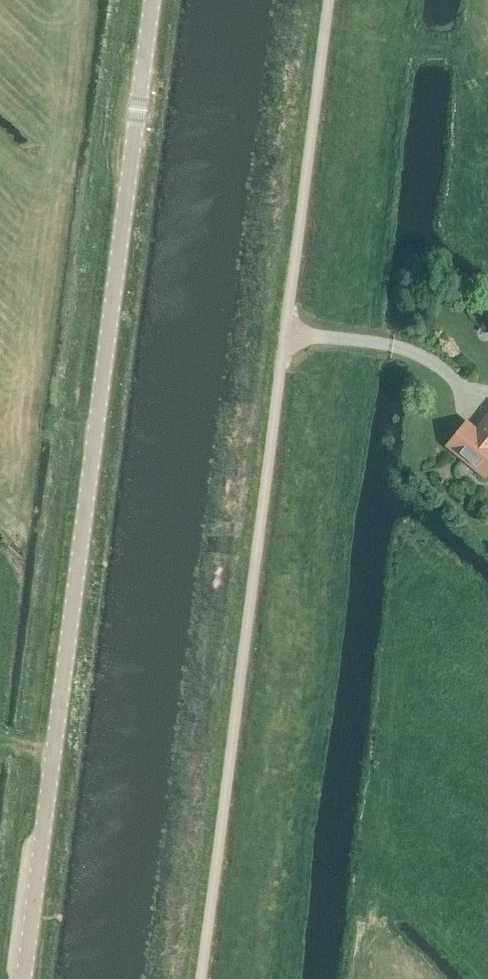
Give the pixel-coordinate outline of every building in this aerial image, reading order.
[(476,431),(465,422),(447,444),(485,476),(487,472),(487,416),(476,431)]
